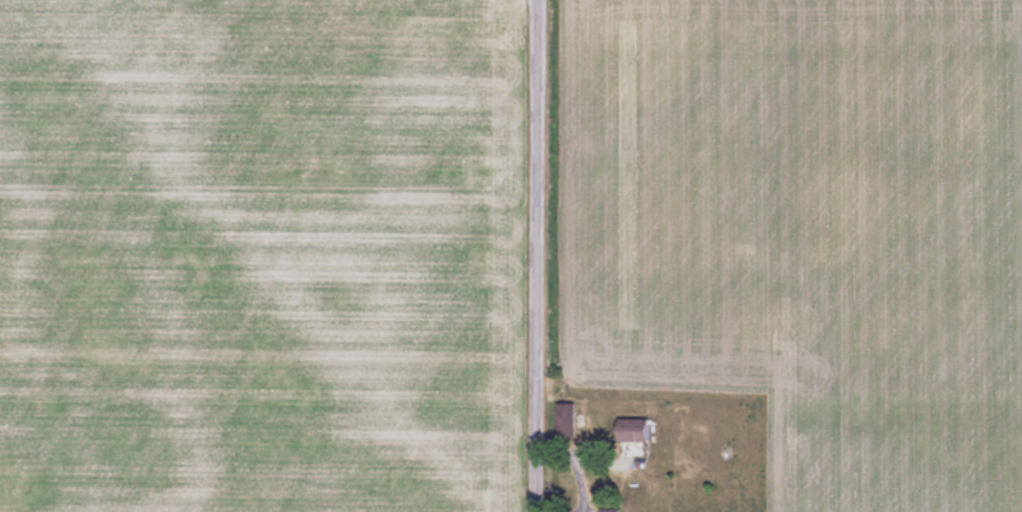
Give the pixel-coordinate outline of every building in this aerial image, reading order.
[(578,403),(558,403),(558,439),(578,439),(578,403)] [(658,429),(648,429),(648,420),(621,419),(621,441),(658,442),(658,429)]
